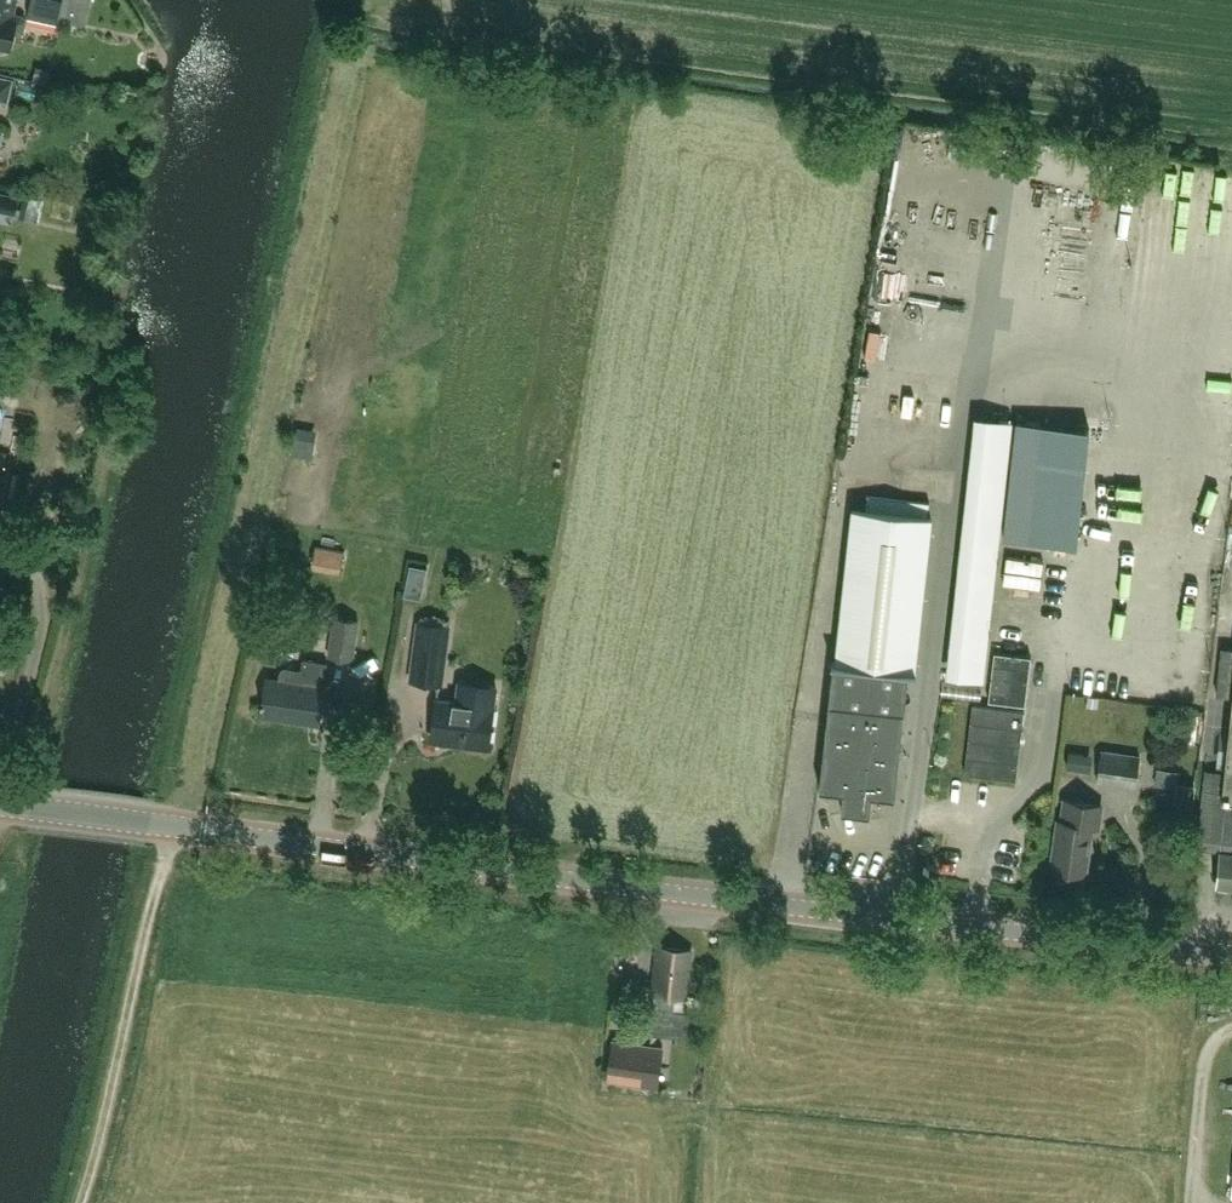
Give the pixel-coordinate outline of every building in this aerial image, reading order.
[(16,0),(0,0),(0,46),(11,49),(14,35),(18,36),(23,33),(26,21),(23,16),(18,15),(18,14),(14,13),(16,0)] [(58,19),(62,0),(32,0),(30,13),(58,19)] [(73,16),(95,16),(96,0),(73,0),(73,16)] [(7,100),(12,80),(0,77),(0,98),(7,100)] [(19,196),(0,192),(0,209),(16,212),(19,196)] [(1102,203),(1101,237),(1102,237),(1101,260),(1131,261),(1131,231),(1118,231),(1119,204),(1102,203)] [(1089,429),(1016,421),(1004,537),(1077,545),(1089,429)] [(852,508),(829,730),(826,730),(820,788),(844,790),(842,809),(870,812),(872,793),(896,796),(909,670),(915,671),(931,516),(926,516),(928,501),(866,495),(864,509),(852,508)] [(428,567),(412,564),(405,595),(422,598),(428,567)] [(353,658),(359,620),(335,617),(329,655),(353,658)] [(451,626),(419,621),(411,680),(443,684),(451,626)] [(1222,647),(1218,694),(1231,695),(1231,648),(1222,647)] [(1025,705),(1031,656),(995,651),(989,700),(1025,705)] [(323,687),(327,663),(304,659),(302,670),(286,668),(283,669),(280,672),(279,679),(268,678),(262,715),(320,723),(325,687),(323,687)] [(497,686),(461,681),(458,702),(437,699),(432,738),(490,745),(495,706),(494,706),(497,686)] [(973,705),(965,773),(1017,780),(1025,711),(973,705)] [(1226,771),(1206,769),(1198,839),(1222,841),(1221,851),(1231,852),(1231,707),(1226,771)] [(1195,743),(1199,714),(1181,712),(1178,741),(1195,743)] [(1136,784),(1140,755),(1102,750),(1098,779),(1136,784)] [(1157,768),(1154,792),(1176,795),(1178,782),(1179,783),(1181,771),(1157,768)] [(1052,867),(1086,872),(1093,825),(1098,826),(1101,804),(1066,799),(1063,820),(1059,819),(1052,867)] [(1231,885),(1231,852),(1221,851),(1218,884),(1231,885)] [(688,997),(693,949),(667,946),(665,956),(659,955),(654,992),(657,992),(652,1032),(687,1036),(689,1013),(674,1012),(675,995),(688,997)] [(657,1087),(663,1046),(614,1038),(607,1079),(657,1087)]
